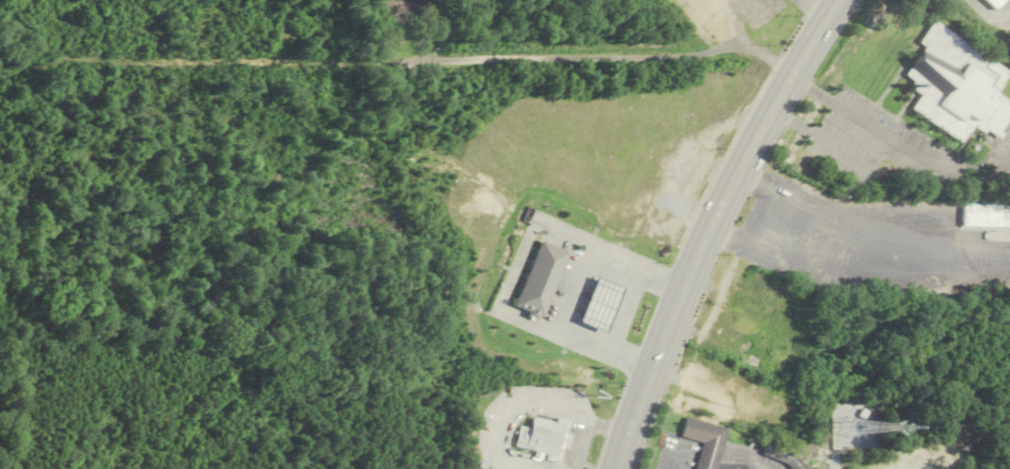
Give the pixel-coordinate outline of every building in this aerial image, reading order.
[(997,9),(988,0),(1006,0),(997,9)] [(935,20),(920,42),(926,46),(907,74),(915,83),(911,88),(923,95),(913,108),(961,142),(974,126),(985,134),(987,131),(1001,139),(1004,133),(1000,130),(1009,116),(1009,107),(1006,103),(1008,99),(997,92),(1009,72),(935,20)] [(966,206),(966,230),(1009,230),(1009,206),(966,206)] [(565,255),(535,243),(509,307),(540,319),(565,255)] [(627,290),(598,279),(580,323),(609,334),(627,290)] [(643,306),(626,300),(625,303),(607,296),(598,323),(634,335),(643,306)] [(878,451),(878,406),(834,406),(834,451),(878,451)] [(534,417),(526,448),(549,454),(552,455),(559,424),(557,423),(534,417)] [(557,423),(558,417),(572,421),(561,462),(548,459),(549,454),(552,455),(559,424),(557,423)] [(681,435),(704,442),(696,468),(746,468),(746,464),(719,464),(729,428),(687,417),(681,435)] [(797,453),(811,468),(793,468),(788,463),(765,454),(770,442),(797,453)]
